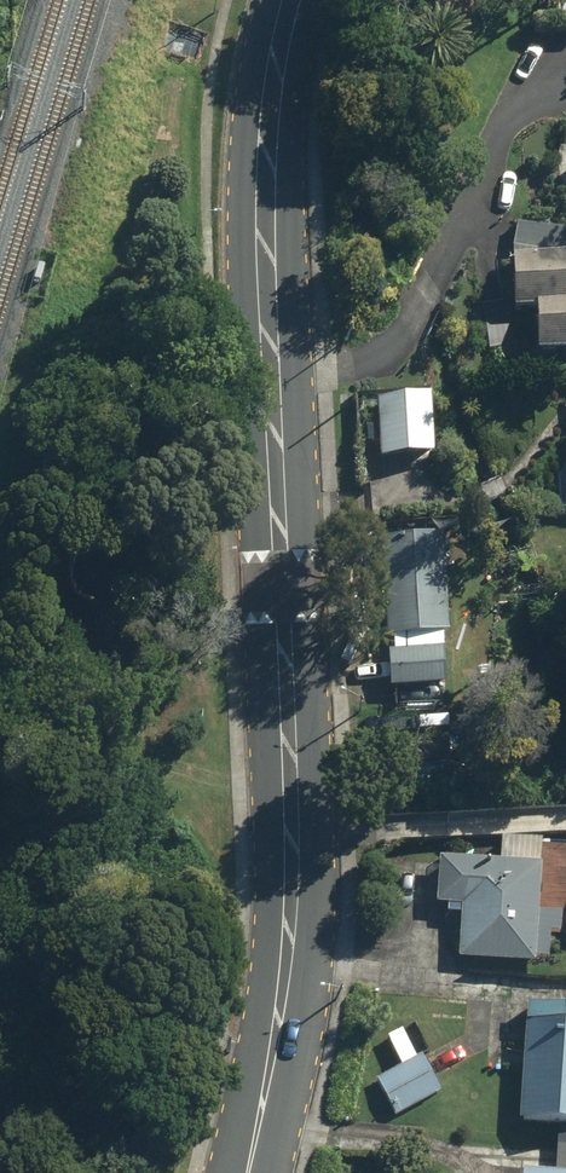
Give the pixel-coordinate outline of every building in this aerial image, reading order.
[(514,223),(515,259),(512,259),(514,312),(535,312),(536,354),(565,353),(565,222),(514,223)] [(514,350),(507,300),(481,304),(489,354),(514,350)] [(384,413),(383,452),(446,453),(447,414),(384,413)] [(386,509),(448,508),(447,466),(386,466),(386,509)] [(449,538),(388,537),(387,634),(391,634),(390,673),(444,674),(444,633),(449,633),(449,538)] [(460,914),(456,956),(535,964),(535,959),(550,960),(553,934),(559,934),(562,912),(537,909),(544,842),(501,838),(498,862),(434,855),(429,899),(447,901),(446,913),(460,914)] [(525,1005),(518,1121),(565,1124),(565,1007),(525,1005)] [(375,1082),(394,1118),(441,1093),(422,1057),(375,1082)]
